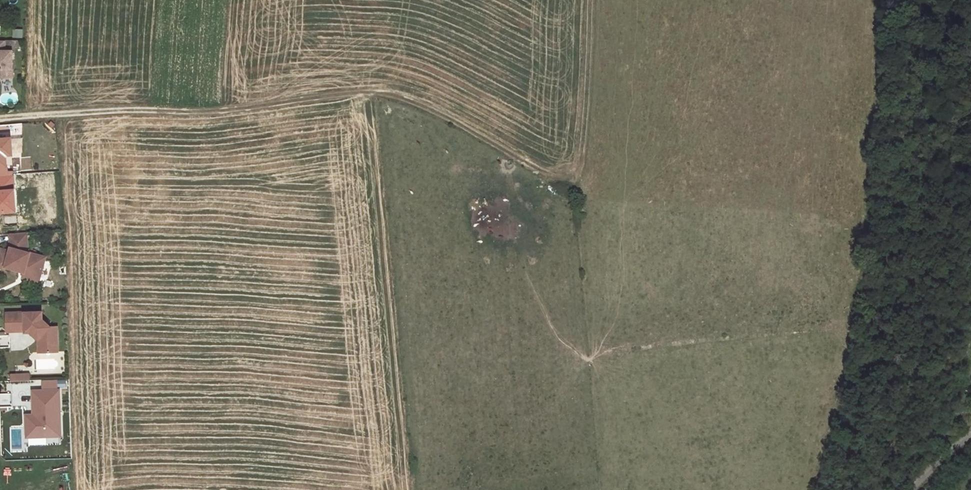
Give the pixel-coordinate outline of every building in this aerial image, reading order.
[(23,38),(23,29),(13,29),(13,37),(23,38)] [(12,50),(4,50),(4,46),(4,40),(0,40),(0,69),(1,69),(2,78),(12,78),(12,50)] [(5,269),(6,267),(18,270),(19,268),(25,269),(24,272),(23,277),(39,281),(45,257),(28,252),(26,232),(9,233),(10,247),(10,251),(0,248),(0,268),(5,269)] [(47,250),(45,257),(55,259),(57,253),(47,250)] [(6,313),(6,331),(29,331),(38,339),(38,352),(58,352),(57,326),(50,327),(42,319),(42,312),(6,313)] [(33,414),(33,420),(26,420),(27,437),(61,436),(59,390),(33,390),(33,414)]
